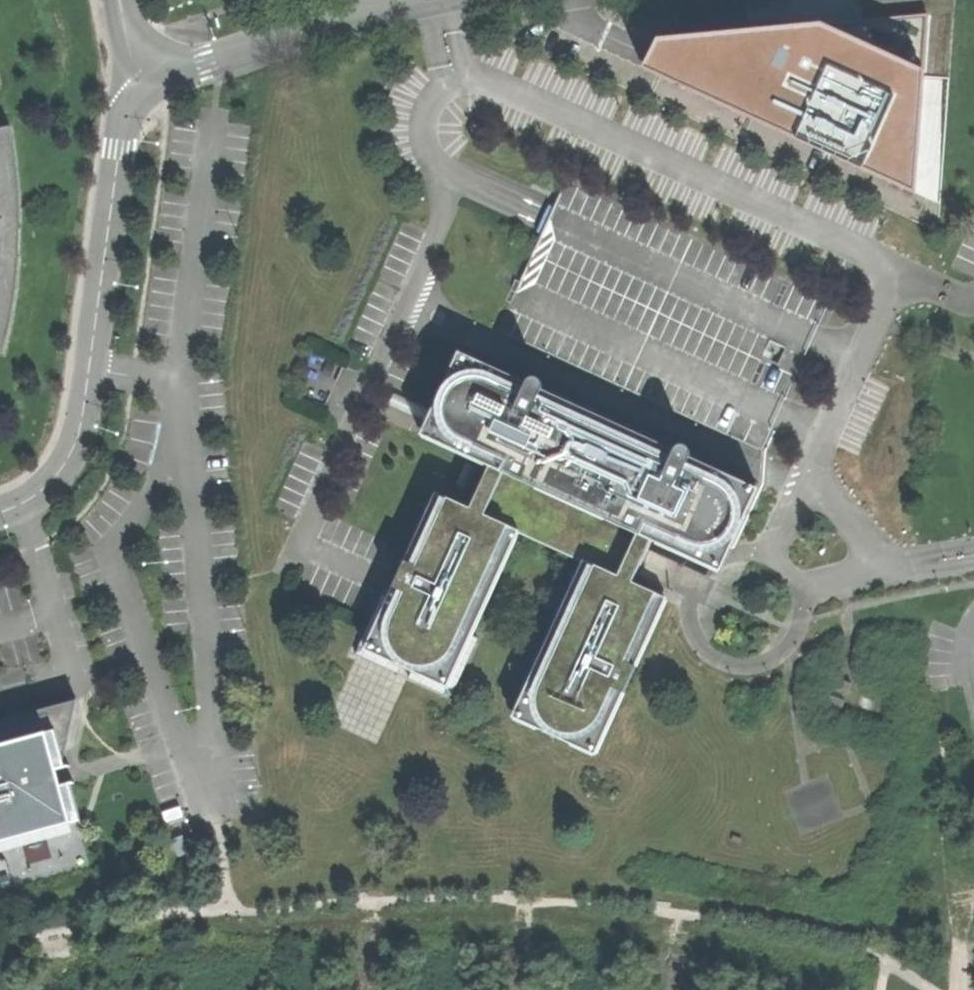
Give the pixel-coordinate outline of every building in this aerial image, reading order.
[(930,15),(657,39),(645,65),(913,190),(930,15)] [(3,354),(10,323),(14,302),(17,281),(19,260),(20,242),(20,223),(19,194),(17,167),(14,148),(11,127),(0,129),(0,354),(3,354)] [(421,436),(488,466),(493,453),(466,441),(460,438),(453,433),(448,428),(445,422),(443,415),(443,408),(445,399),(448,392),(453,387),(459,382),(466,379),(473,378),(480,378),(487,380),(522,395),(527,383),(459,352),(427,422),(421,436)] [(451,648),(459,629),(506,527),(516,531),(515,533),(517,534),(518,533),(582,562),(582,564),(584,565),(585,563),(595,567),(543,681),(539,690),(537,697),(537,706),(539,713),(543,718),(546,723),(552,728),(557,730),(562,732),(568,733),(574,733),(579,732),(585,730),(590,726),(595,722),(599,716),(612,688),(624,693),(636,666),(624,660),(656,593),(633,582),(637,573),(645,577),(650,566),(656,555),(648,551),(653,541),(658,529),(691,544),(698,546),(704,547),(711,546),(717,544),(721,541),(725,538),(728,535),(731,530),(734,525),(736,520),(736,514),(735,510),(735,505),(732,499),(729,494),(724,489),(720,486),(685,470),(690,457),(691,454),(691,452),(690,449),(688,448),(686,446),(684,446),(681,446),(679,446),(677,447),(676,449),(675,450),(669,462),(537,402),(543,389),(543,387),(543,384),(542,381),(539,379),(537,378),(534,378),(531,379),(530,380),(527,383),(522,395),(487,380),(480,378),(473,378),(466,379),(459,382),(453,387),(448,392),(445,399),(443,408),(443,415),(445,422),(448,428),(453,433),(460,438),(466,441),(493,453),(488,466),(470,507),(448,498),(426,549),(418,566),(405,561),(391,592),(404,597),(391,626),(390,635),(392,643),(396,652),(404,659),(411,664),(418,666),(427,666),(435,663),(444,658),(451,648)] [(675,450),(543,389),(537,402),(669,462),(675,450)] [(758,489),(690,457),(685,470),(720,486),(724,489),(729,494),(732,499),(735,505),(735,510),(736,514),(736,520),(734,525),(731,530),(728,535),(725,538),(721,541),(717,544),(711,546),(704,547),(698,546),(691,544),(658,529),(653,541),(720,572),(726,560),(728,556),(758,489)] [(412,544),(405,561),(418,566),(448,498),(435,492),(412,544)] [(472,635),(517,534),(515,533),(516,531),(506,527),(459,629),(472,635)] [(657,553),(656,555),(650,566),(645,577),(692,600),(705,606),(716,581),(657,553)] [(595,756),(624,693),(612,688),(599,716),(595,722),(590,726),(585,730),(579,732),(574,733),(568,733),(562,732),(557,730),(552,728),(546,723),(543,718),(539,713),(537,706),(537,697),(539,690),(543,681),(595,567),(585,563),(584,565),(582,564),(512,717),(595,756)] [(472,635),(459,629),(451,648),(444,658),(435,663),(427,666),(418,666),(411,664),(404,659),(396,652),(392,643),(390,635),(391,626),(404,597),(391,592),(377,586),(364,580),(362,585),(374,591),(383,595),(356,653),(398,672),(400,667),(412,672),(409,678),(451,696),(478,637),(472,635)] [(667,598),(656,593),(624,660),(636,666),(667,598)] [(845,701),(825,694),(821,704),(840,712),(845,701)] [(0,721),(0,838),(77,817),(68,785),(62,787),(58,769),(65,766),(63,760),(77,700),(0,721)]
